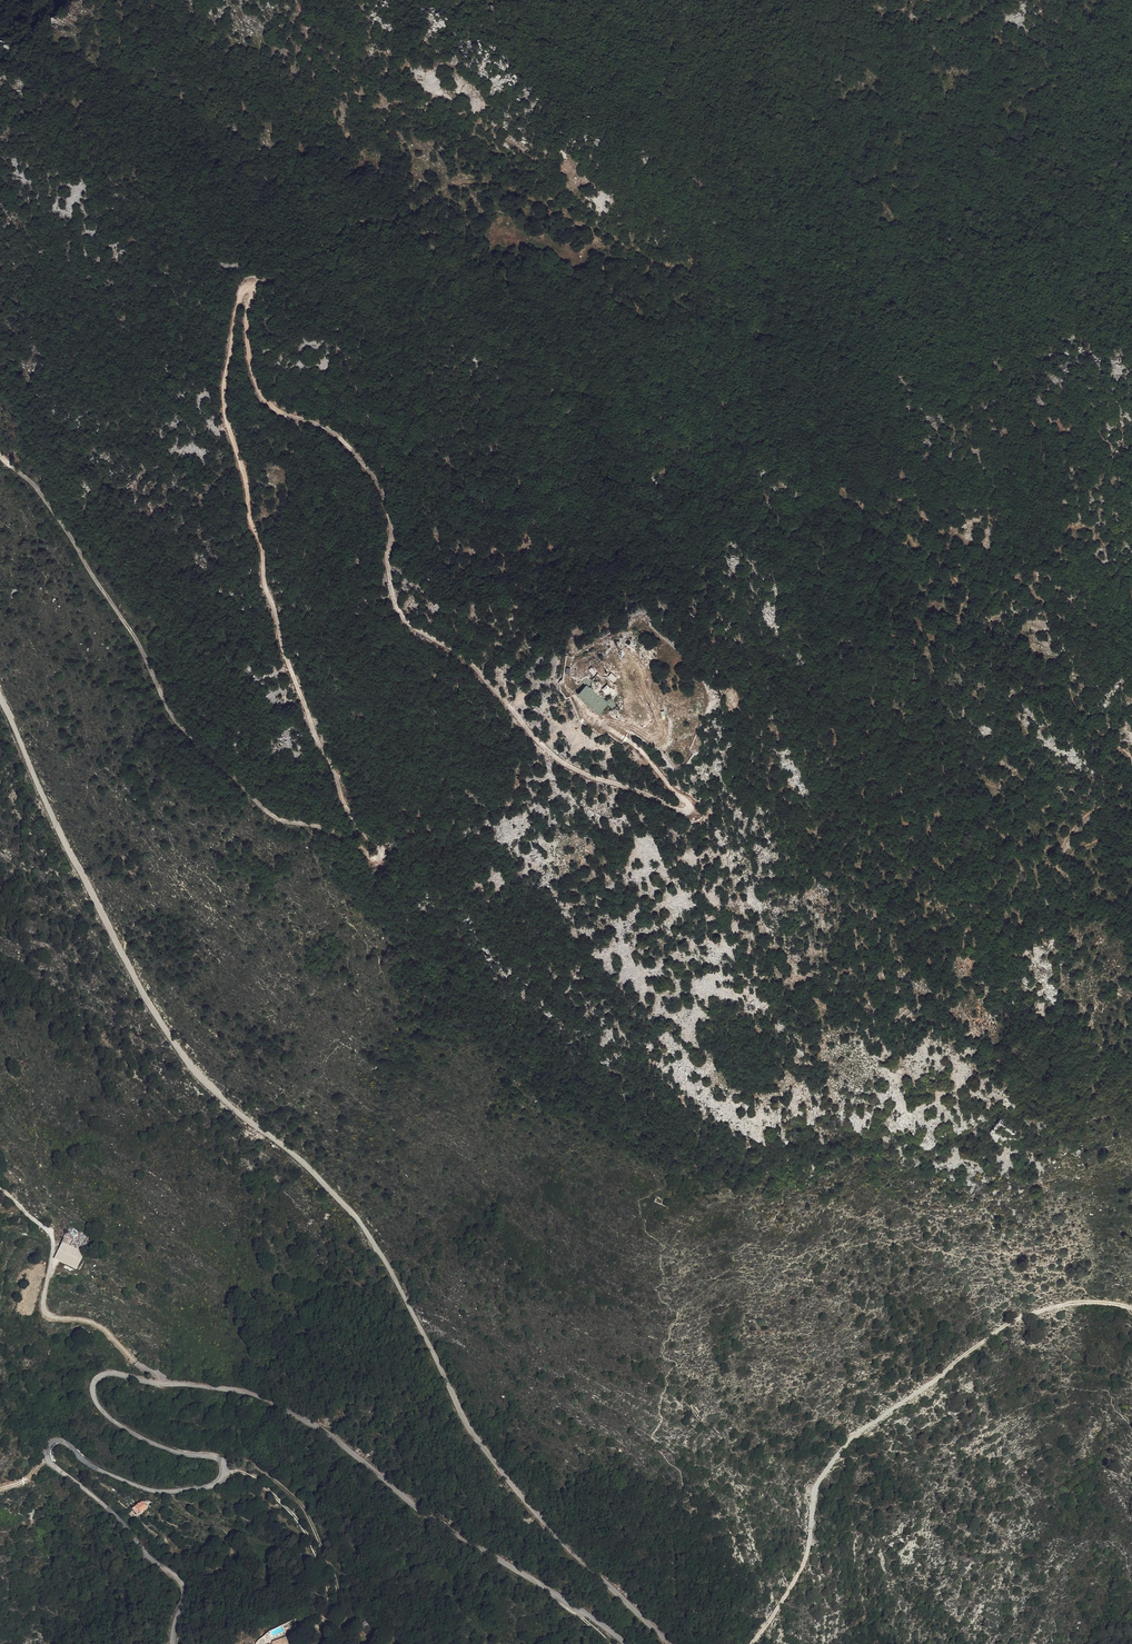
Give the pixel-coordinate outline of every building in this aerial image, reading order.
[(1009,16),(1026,15),(1025,0),(1008,0),(1009,16)] [(434,20),(446,16),(441,2),(430,6),(434,20)] [(1113,373),(1129,371),(1128,356),(1112,357),(1113,373)] [(615,679),(609,674),(606,677),(611,682),(615,679)] [(591,685),(584,678),(580,682),(584,686),(576,695),(598,714),(606,705),(611,710),(615,706),(609,700),(601,700),(588,688),(591,685)] [(609,689),(605,685),(601,689),(605,693),(609,689)] [(281,744),(292,744),(292,726),(281,727),(281,744)] [(846,810),(847,817),(855,816),(853,808),(846,810)] [(73,1238),(67,1234),(56,1257),(78,1268),(87,1252),(70,1244),(73,1238)] [(142,1504),(133,1511),(135,1514),(143,1506),(142,1504)] [(135,1514),(137,1516),(146,1509),(143,1506),(135,1514)] [(301,1604),(286,1615),(291,1621),(301,1613),(303,1606),(301,1604)] [(283,1641),(283,1640),(280,1635),(279,1635),(267,1643),(268,1643),(267,1643),(278,1643),(283,1641)]
